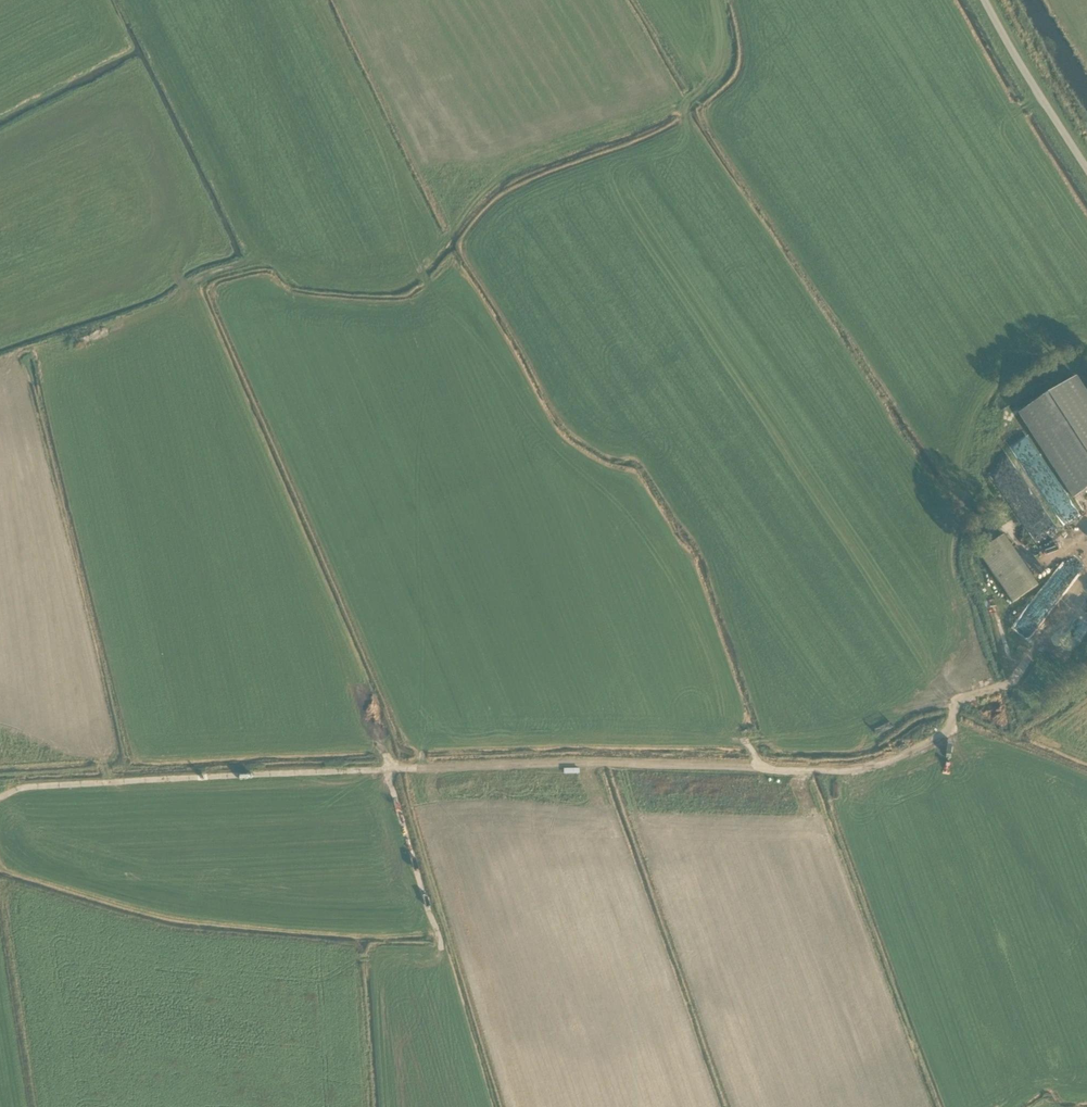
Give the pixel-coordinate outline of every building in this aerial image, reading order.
[(1080,380),(1022,416),(1074,498),(1086,489),(1086,391),(1080,380)] [(982,553),(1012,605),(1039,589),(1009,537),(982,553)]
